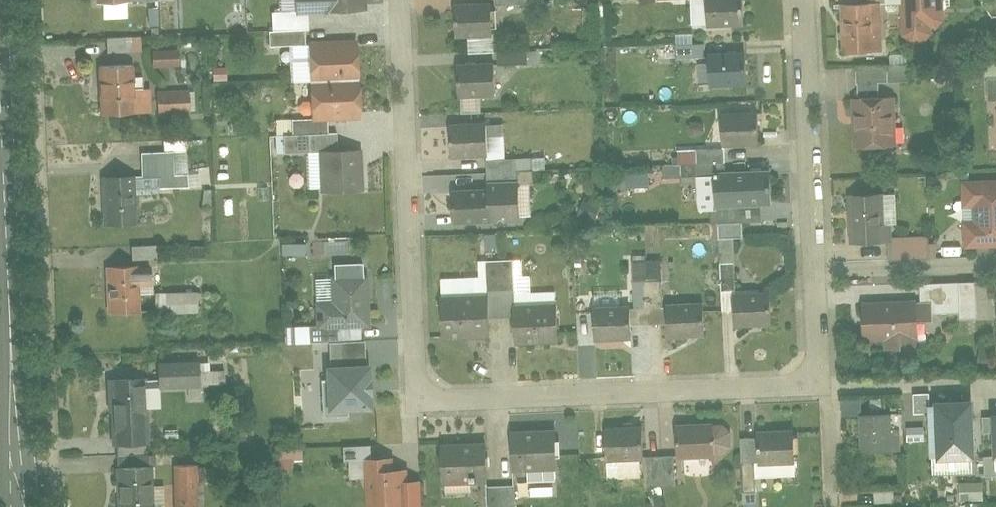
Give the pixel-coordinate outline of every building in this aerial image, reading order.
[(360,200),(357,159),(334,161),(331,132),(359,129),(353,47),(306,51),(304,26),(364,21),(363,0),(311,0),(289,2),(291,27),(266,29),(268,58),(288,57),(291,93),(307,92),(309,127),(280,129),(283,167),(315,164),(318,204),(360,200)] [(703,39),(749,38),(748,0),(703,0),(703,39)] [(850,63),(885,61),(883,17),(900,16),(901,46),(932,44),(931,31),(942,30),(940,0),(863,0),(864,15),(848,15),(850,63)] [(494,14),(461,14),(461,48),(494,48),(494,14)] [(106,36),(105,48),(140,49),(141,36),(106,36)] [(150,49),(150,65),(176,65),(176,49),(150,49)] [(136,55),(104,55),(104,131),(136,131),(136,55)] [(495,99),(494,59),(463,59),(463,100),(495,99)] [(750,98),(750,66),(687,66),(687,98),(750,98)] [(867,72),(869,153),(903,152),(901,87),(935,86),(934,70),(867,72)] [(987,88),(987,111),(995,111),(995,88),(987,88)] [(155,91),(155,112),(186,112),(186,91),(155,91)] [(763,121),(726,122),(726,155),(764,154),(763,121)] [(487,163),(487,129),(456,129),(456,163),(487,163)] [(534,191),(534,162),(490,162),(490,191),(534,191)] [(103,185),(104,235),(135,234),(135,209),(157,208),(157,186),(186,186),(186,163),(139,164),(139,185),(103,185)] [(776,213),(776,183),(734,183),(734,213),(776,213)] [(963,262),(995,261),(995,192),(961,193),(963,262)] [(496,194),(460,194),(460,232),(496,232),(496,194)] [(890,207),(850,208),(852,257),(887,255),(887,269),(931,267),(930,247),(891,249),(890,207)] [(164,251),(112,251),(112,319),(143,319),(143,277),(164,277),(164,251)] [(663,266),(638,266),(638,303),(664,302),(663,266)] [(440,289),(443,348),(488,346),(486,307),(509,306),(510,349),(558,347),(556,303),(516,304),(514,270),(480,272),(480,288),(440,289)] [(305,292),(306,321),(364,318),(362,275),(317,278),(318,291),(305,292)] [(773,320),(773,285),(737,286),(737,321),(773,320)] [(197,290),(154,293),(155,313),(198,311),(197,290)] [(861,316),(862,353),(935,350),(934,326),(960,325),(959,296),(917,298),(918,314),(861,316)] [(717,298),(673,298),(673,328),(717,328),(717,298)] [(637,332),(638,304),(599,303),(598,332),(637,332)] [(155,361),(155,386),(212,385),(212,361),(155,361)] [(149,371),(115,372),(120,506),(154,506),(149,371)] [(988,414),(990,459),(984,459),(985,477),(995,476),(995,414),(988,414)] [(939,463),(960,462),(959,422),(915,424),(916,451),(938,450),(939,463)] [(719,424),(670,425),(670,447),(652,447),(651,426),(608,426),(608,459),(646,458),(647,482),(674,481),(674,454),(720,454),(719,424)] [(859,427),(860,463),(891,462),(890,426),(859,427)] [(800,466),(801,431),(758,430),(758,466),(800,466)] [(564,470),(564,434),(512,434),(512,470),(564,470)] [(483,453),(439,455),(441,495),(485,493),(483,453)] [(377,458),(378,505),(396,504),(396,506),(427,506),(427,485),(412,485),(412,473),(396,473),(396,457),(377,458)] [(203,464),(175,464),(176,506),(203,506),(203,464)] [(485,499),(485,506),(514,506),(513,497),(485,499)]
